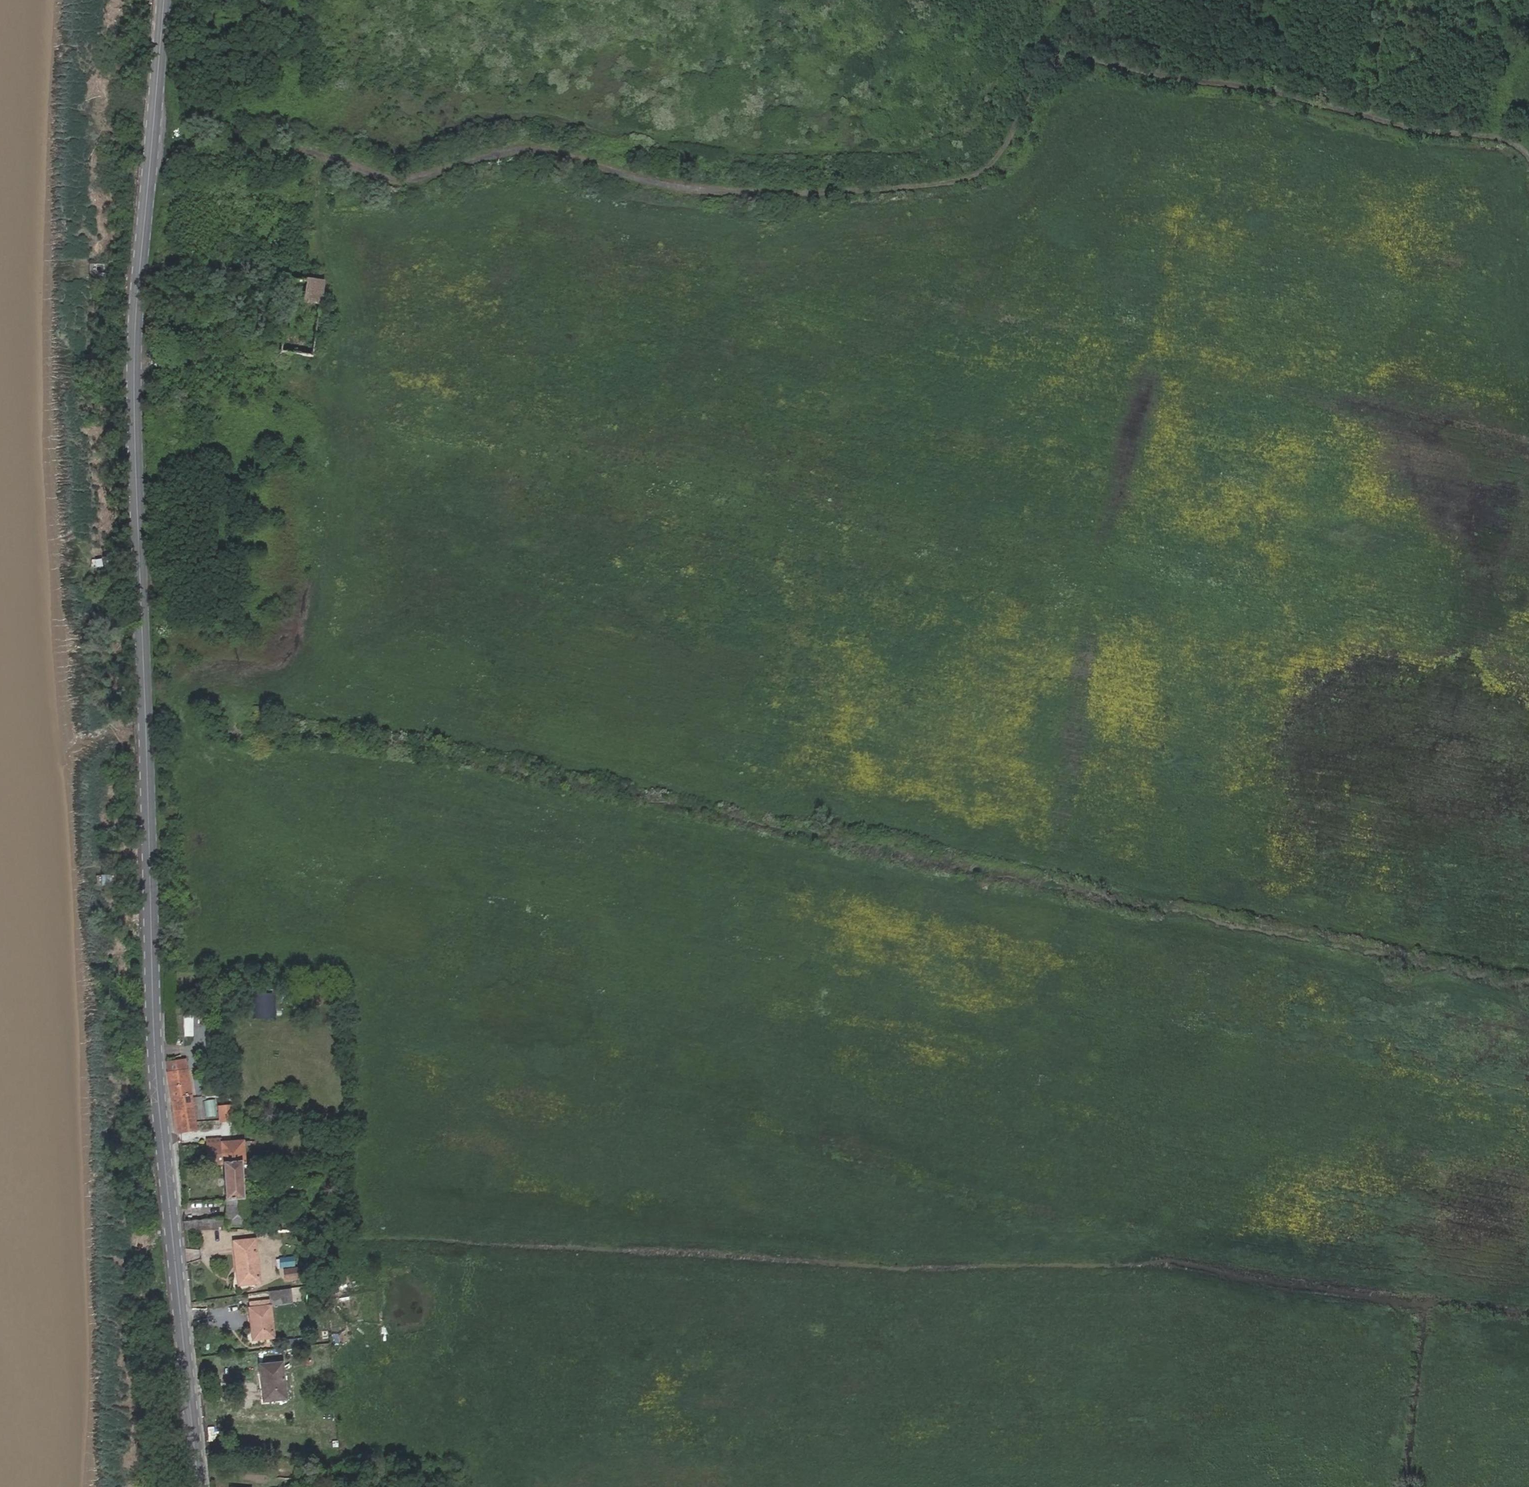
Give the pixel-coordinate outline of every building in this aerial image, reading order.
[(279,353),(313,358),(322,283),(289,278),(279,353)] [(275,994),(254,994),(254,1018),(275,1018),(275,994)] [(182,1036),(192,1036),(192,1016),(182,1016),(182,1036)] [(168,1062),(171,1100),(177,1134),(196,1130),(185,1060),(168,1062)] [(213,1099),(201,1102),(204,1118),(217,1115),(213,1099)] [(231,1105),(220,1106),(221,1119),(233,1118),(231,1105)] [(240,1163),(243,1163),(241,1142),(221,1143),(208,1144),(208,1154),(214,1153),(215,1165),(223,1164),(240,1163)] [(185,1230),(228,1230),(228,1225),(248,1223),(247,1197),(243,1197),(240,1163),(223,1164),(227,1211),(184,1215),(185,1230)] [(255,1237),(232,1241),(238,1287),(261,1283),(255,1237)] [(299,1267),(283,1270),(284,1281),(300,1278),(299,1267)] [(270,1301),(247,1303),(252,1340),(275,1338),(270,1301)] [(306,1336),(285,1338),(286,1349),(307,1347),(306,1336)] [(281,1349),(264,1351),(265,1364),(282,1362),(281,1349)] [(282,1362),(265,1364),(259,1365),(262,1402),(287,1399),(282,1362)]
